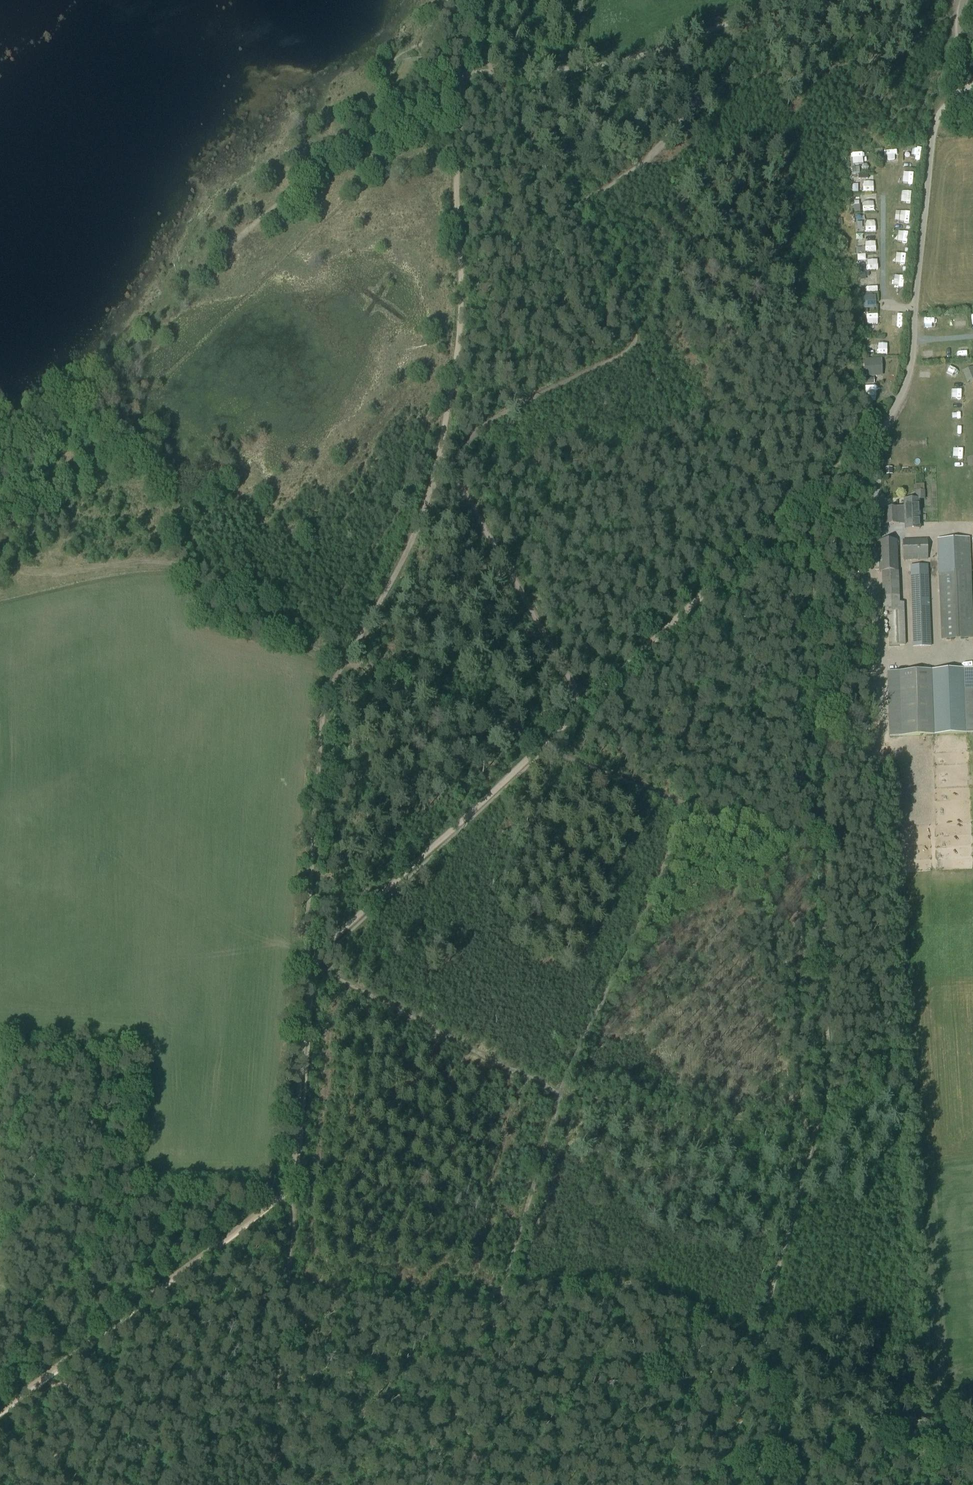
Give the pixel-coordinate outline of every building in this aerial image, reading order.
[(874,311),(873,296),(860,297),(861,309),(870,308),(870,311),(874,311)] [(881,358),(864,359),(865,376),(881,376),(881,358)] [(905,529),(919,529),(918,499),(904,500),(905,529)] [(885,524),(898,523),(897,507),(885,508),(885,524)] [(954,538),(938,539),(942,639),(972,638),(972,627),(971,571),(956,572),(954,538)] [(903,557),(928,556),(927,539),(903,540),(903,557)] [(899,603),(897,540),(874,541),(875,554),(879,554),(880,572),(881,572),(882,613),(887,612),(889,646),(905,646),(904,603),(899,603)] [(912,630),(930,630),(928,570),(910,571),(912,630)] [(887,671),(889,735),(934,734),(966,733),(972,733),(972,669),(963,669),(931,670),(887,671)]
